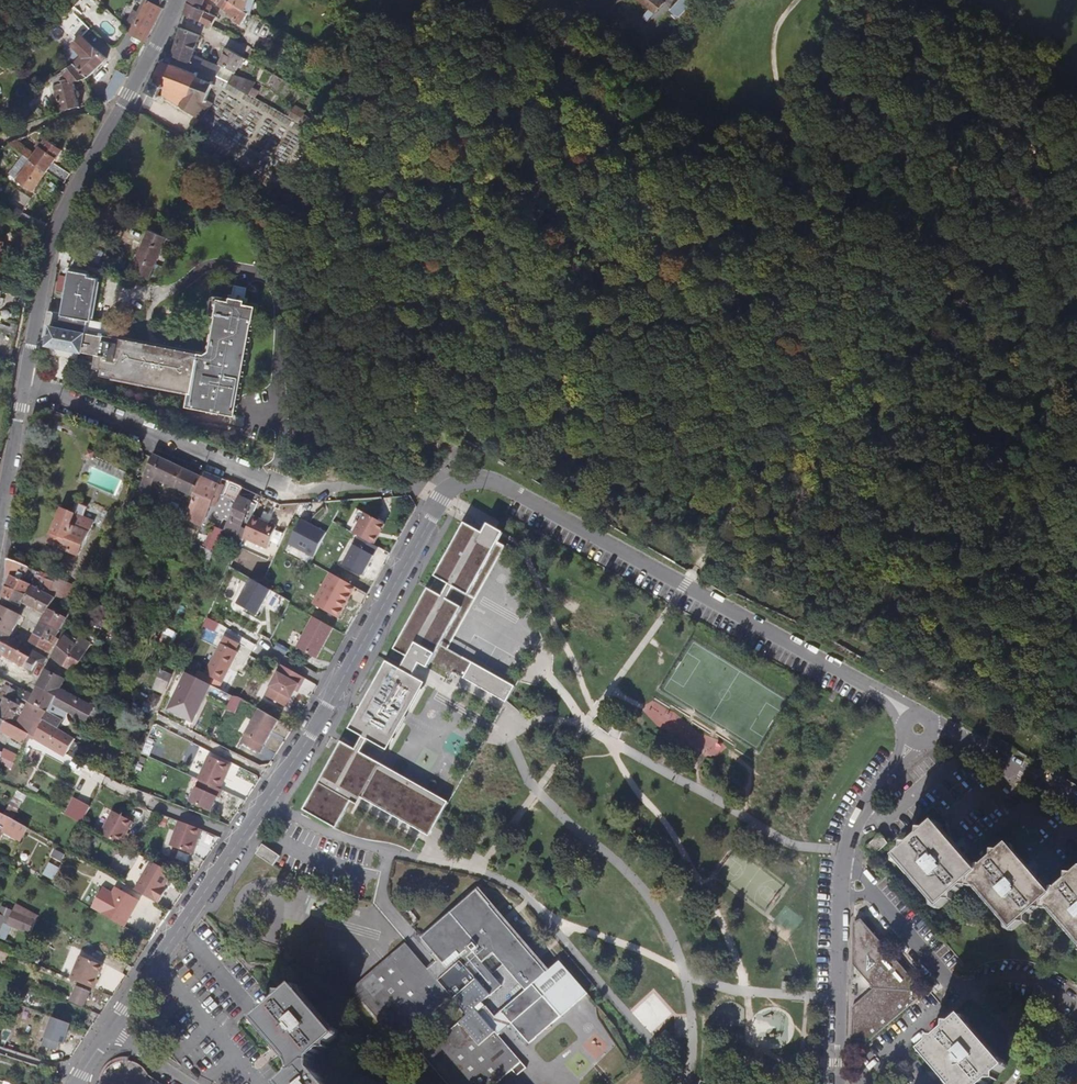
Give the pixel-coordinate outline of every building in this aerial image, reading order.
[(145,42),(164,9),(164,8),(161,7),(163,0),(150,0),(142,14),(135,10),(130,21),(136,25),(131,35),(145,42)] [(187,5),(205,13),(201,23),(214,28),(218,19),(210,15),(213,10),(205,6),(208,0),(188,0),(187,5)] [(218,2),(237,17),(236,20),(244,25),(251,13),(233,1),(231,0),(213,0),(218,2)] [(253,14),(257,1),(256,0),(233,0),(233,1),(251,13),(253,14)] [(656,15),(666,2),(663,0),(636,0),(656,15)] [(671,11),(688,29),(715,0),(681,0),(671,11)] [(205,13),(187,5),(184,16),(201,23),(205,13)] [(365,40),(369,32),(360,28),(356,35),(365,40)] [(182,30),(173,57),(202,70),(218,77),(223,68),(219,66),(195,55),(202,36),(182,30)] [(74,62),(71,63),(87,78),(107,59),(92,47),(81,37),(72,47),(75,50),(81,56),(74,62)] [(245,57),(228,48),(220,64),(224,66),(223,68),(218,77),(230,84),(250,96),(256,99),(260,91),(253,88),(256,83),(235,75),(245,57)] [(68,55),(74,62),(81,56),(75,50),(68,55)] [(161,62),(159,64),(162,65),(155,81),(152,79),(150,82),(154,84),(151,90),(147,88),(146,91),(149,92),(147,96),(150,98),(152,94),(158,97),(156,100),(159,102),(162,97),(202,121),(213,105),(207,100),(214,84),(199,77),(202,70),(173,57),(172,59),(170,58),(167,59),(166,62),(164,61),(163,63),(161,62)] [(71,63),(53,78),(56,93),(61,111),(80,106),(78,101),(80,95),(79,91),(76,92),(74,83),(85,79),(87,78),(71,63)] [(337,77),(347,83),(353,69),(344,64),(337,77)] [(115,99),(127,73),(117,69),(106,95),(115,99)] [(305,114),(295,108),(289,118),(303,125),(307,118),(304,116),(305,114)] [(319,135),(324,137),(335,110),(332,108),(319,135)] [(26,136),(9,144),(25,156),(34,143),(26,136)] [(39,149),(31,160),(48,172),(65,183),(70,174),(54,163),(63,151),(47,140),(43,144),(40,141),(36,147),(39,149)] [(31,160),(26,156),(11,176),(16,180),(31,160)] [(48,172),(31,160),(16,180),(33,192),(48,172)] [(18,190),(2,213),(42,237),(47,225),(23,211),(32,199),(18,190)] [(131,272),(134,274),(149,281),(167,238),(149,230),(131,272)] [(190,393),(188,402),(188,407),(228,415),(234,416),(252,323),(255,308),(243,306),(244,302),(231,300),(231,303),(219,301),(216,316),(217,316),(210,353),(204,357),(203,361),(196,360),(197,356),(120,341),(123,328),(92,322),(99,279),(89,278),(90,275),(71,272),(62,323),(57,322),(56,327),(52,326),(48,351),(79,358),(80,354),(84,354),(99,357),(97,368),(105,369),(103,375),(190,393)] [(234,286),(231,300),(244,302),(247,289),(234,286)] [(9,332),(11,333),(14,320),(0,317),(0,323),(9,325),(7,332),(9,332)] [(95,453),(89,451),(86,457),(92,459),(95,453)] [(186,519),(203,477),(154,455),(137,496),(156,505),(161,493),(156,490),(159,481),(189,495),(185,506),(180,504),(176,514),(186,519)] [(224,479),(205,472),(203,477),(186,519),(185,520),(207,530),(215,511),(224,488),(221,487),(224,479)] [(229,490),(224,488),(215,511),(220,513),(229,490)] [(235,540),(237,538),(241,527),(252,503),(240,497),(225,531),(224,535),(235,540)] [(62,510),(48,543),(79,557),(94,522),(84,518),(87,510),(77,506),(74,515),(62,510)] [(365,513),(354,534),(360,537),(374,545),(386,525),(365,513)] [(247,530),(244,537),(268,548),(277,526),(254,516),(247,530)] [(327,532),(302,519),(289,543),(314,556),(327,532)] [(472,594),(508,545),(501,541),(507,531),(496,526),(491,522),(486,532),(468,522),(437,575),(451,583),(444,595),(430,588),(396,648),(410,656),(403,669),(389,661),(351,729),(364,737),(356,749),(343,741),(304,810),(338,829),(357,795),(432,837),(451,802),(361,752),(369,739),(389,751),(428,683),(415,675),(422,663),(430,668),(430,666),(444,644),(464,607),(449,598),(456,586),(472,594)] [(218,547),(224,535),(225,531),(214,526),(207,541),(218,547)] [(244,537),(247,530),(241,527),(237,538),(242,540),(244,537)] [(374,545),(360,537),(344,566),(363,576),(379,548),(374,545)] [(444,644),(450,647),(508,545),(472,594),(456,586),(449,598),(464,607),(444,644)] [(8,560),(6,576),(10,578),(6,587),(28,596),(32,587),(33,585),(25,582),(30,569),(8,560)] [(41,573),(30,569),(25,582),(33,585),(32,587),(50,595),(55,583),(40,576),(41,573)] [(42,572),(41,573),(40,576),(55,583),(56,578),(42,572)] [(331,574),(314,605),(336,617),(344,603),(347,605),(356,588),(331,574)] [(55,583),(50,595),(56,598),(57,596),(70,603),(75,586),(56,578),(55,583)] [(271,590),(252,579),(239,603),(258,614),(271,590)] [(3,594),(3,598),(22,608),(23,605),(28,596),(6,587),(3,594)] [(28,596),(23,605),(45,616),(49,610),(56,598),(50,595),(32,587),(28,596)] [(344,603),(336,617),(339,619),(347,605),(344,603)] [(0,609),(0,629),(13,635),(23,616),(1,606),(0,609)] [(99,606),(96,616),(106,618),(109,610),(99,606)] [(49,610),(45,616),(41,622),(60,632),(70,614),(59,608),(56,613),(49,610)] [(92,614),(86,611),(71,643),(75,647),(81,637),(85,629),(92,614)] [(89,631),(96,616),(92,614),(85,629),(89,631)] [(327,624),(314,617),(297,648),(317,659),(334,628),(327,624)] [(60,632),(41,622),(37,629),(57,639),(60,632)] [(7,645),(13,648),(18,651),(22,644),(12,639),(13,635),(0,629),(0,643),(7,645)] [(37,629),(30,643),(45,652),(50,655),(58,640),(57,639),(37,629)] [(225,636),(205,673),(223,682),(239,652),(236,651),(240,643),(225,636)] [(63,668),(75,674),(92,644),(81,637),(75,647),(63,668)] [(186,655),(190,657),(196,644),(182,637),(181,639),(178,638),(173,649),(186,655)] [(66,638),(53,659),(63,668),(75,647),(71,643),(66,638)] [(3,657),(7,659),(13,648),(7,645),(0,643),(0,656),(3,657)] [(22,644),(18,651),(38,662),(44,666),(48,658),(27,647),(22,644)] [(451,678),(455,671),(464,655),(450,647),(444,644),(430,666),(451,678)] [(13,648),(7,659),(32,673),(38,662),(18,651),(13,648)] [(173,651),(171,656),(181,662),(183,656),(173,651)] [(465,677),(509,702),(518,685),(475,661),(464,655),(455,671),(465,677)] [(186,658),(183,666),(195,671),(198,663),(186,658)] [(38,662),(32,673),(38,676),(44,666),(38,662)] [(299,675),(280,664),(263,694),(287,707),(299,685),(302,686),(306,679),(299,675)] [(163,671),(154,691),(165,695),(173,676),(163,671)] [(73,718),(98,732),(102,725),(90,718),(96,708),(60,689),(65,681),(46,672),(37,687),(55,697),(57,698),(53,706),(74,716),(73,718)] [(213,686),(189,673),(170,709),(194,722),(213,686)] [(10,688),(11,687),(6,684),(1,697),(5,699),(10,688)] [(23,700),(29,703),(47,712),(48,712),(55,697),(37,687),(33,695),(27,692),(23,700)] [(10,688),(5,699),(12,702),(17,691),(10,688)] [(155,694),(151,704),(158,707),(162,698),(155,694)] [(5,699),(0,708),(0,718),(11,724),(20,707),(12,702),(5,699)] [(16,726),(35,736),(43,720),(46,713),(47,712),(29,703),(16,726)] [(262,753),(281,720),(261,709),(243,742),(262,753)] [(46,713),(43,720),(57,728),(60,721),(46,713)] [(1,731),(24,744),(29,735),(6,723),(0,720),(0,734),(1,731)] [(43,720),(35,736),(59,749),(58,750),(66,755),(75,741),(60,730),(57,728),(43,720)] [(149,754),(154,740),(149,737),(143,751),(149,754)] [(14,752),(12,755),(16,757),(22,746),(16,742),(14,745),(9,742),(6,748),(14,752)] [(2,757),(10,761),(12,755),(5,751),(4,754),(0,752),(0,761),(2,757)] [(71,758),(80,763),(84,757),(74,752),(71,758)] [(208,757),(197,780),(199,780),(219,790),(230,767),(208,757)] [(40,775),(34,787),(41,791),(47,779),(40,775)] [(219,790),(199,780),(189,803),(209,813),(216,798),(218,799),(222,791),(219,790)] [(5,817),(14,822),(29,796),(18,791),(5,817)] [(76,799),(67,815),(82,823),(90,808),(76,799)] [(113,811),(101,834),(105,836),(121,845),(133,822),(113,811)] [(0,814),(0,826),(6,829),(7,827),(23,835),(27,829),(14,822),(5,817),(0,814)] [(193,854),(202,830),(179,821),(170,846),(193,854)] [(1075,877),(1069,875),(1069,882),(1059,891),(1053,891),(1053,896),(1052,895),(1031,871),(1010,848),(1003,855),(998,854),(997,860),(986,868),(981,868),(980,875),(979,874),(957,849),(949,839),(937,826),(929,833),(924,833),(924,838),(913,847),(906,847),(907,853),(900,859),(941,907),(949,900),(954,902),(954,895),(965,886),(971,887),(971,880),(1013,929),(1022,922),(1027,923),(1027,917),(1038,908),(1043,909),(1044,902),(1076,939),(1076,875),(1075,877)] [(865,848),(872,856),(887,844),(880,835),(865,848)] [(263,845),(257,855),(273,866),(280,857),(263,845)] [(636,847),(629,855),(636,862),(643,855),(636,847)] [(55,851),(51,858),(60,863),(64,856),(55,851)] [(150,880),(158,866),(137,854),(120,883),(144,896),(153,882),(150,880)] [(139,898),(117,885),(113,892),(103,886),(92,906),(125,924),(139,898)] [(506,925),(545,970),(545,969),(495,912),(491,907),(492,907),(478,892),(446,920),(449,922),(466,908),(469,911),(472,910),(474,909),(475,909),(476,909),(477,909),(481,909),(482,909),(483,909),(484,910),(487,910),(489,911),(490,912),(491,913),(503,928),(506,925)] [(39,916),(18,904),(14,913),(3,908),(0,914),(0,928),(2,923),(11,927),(31,935),(39,916)] [(589,995),(561,963),(548,974),(545,970),(506,925),(503,928),(491,913),(490,912),(489,911),(487,910),(484,910),(483,909),(482,909),(481,909),(477,909),(476,909),(475,909),(474,909),(472,910),(469,911),(466,908),(449,922),(446,920),(422,940),(434,954),(431,956),(436,961),(428,969),(406,944),(353,989),(398,1042),(452,997),(468,1016),(423,1055),(448,1083),(496,1083),(512,1070),(518,1076),(527,1068),(499,1036),(512,1024),(531,1046),(589,995)] [(861,921),(854,924),(853,965),(873,988),(853,1006),(852,1045),(860,1049),(917,998),(919,986),(861,921)] [(11,927),(2,923),(0,928),(0,939),(6,941),(11,927)] [(80,956),(71,979),(95,990),(99,980),(97,980),(103,966),(80,956)] [(297,988),(289,995),(283,994),(282,1000),(273,1009),(267,1008),(266,1015),(258,1021),(279,1044),(285,1051),(300,1069),(283,1083),(326,1083),(308,1064),(314,1064),(315,1058),(325,1048),(330,1049),(330,1044),(339,1037),(297,988)] [(76,989),(70,1002),(83,1008),(89,995),(76,989)] [(72,1024),(53,1018),(43,1046),(57,1051),(60,1043),(64,1045),(72,1024)] [(992,1079),(997,1080),(997,1075),(1006,1067),(964,1018),(956,1025),(951,1025),(950,1031),(939,1040),(934,1040),(934,1045),(926,1051),(953,1083),(987,1083),(992,1079)]
